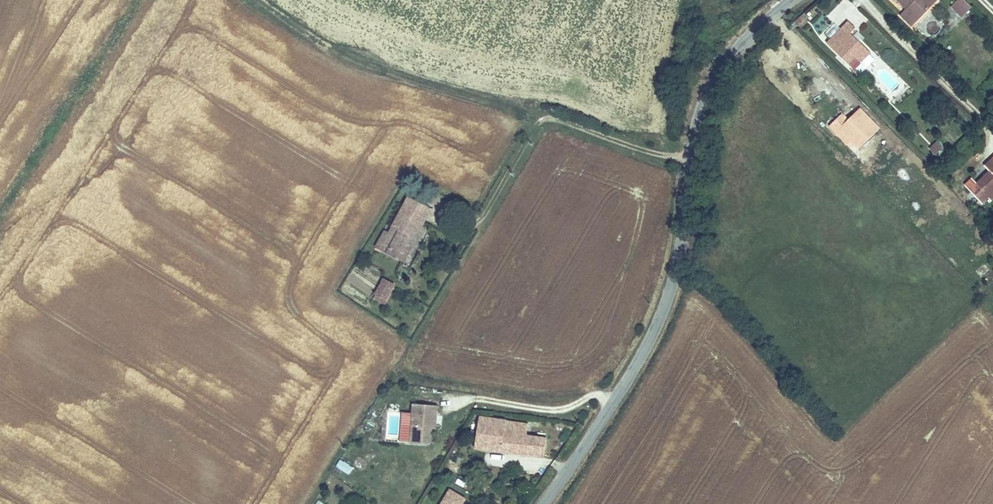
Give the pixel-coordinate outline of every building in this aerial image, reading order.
[(899,4),(902,3),(910,11),(900,20),(912,31),(936,7),(929,0),(895,0),(899,4)] [(978,11),(968,1),(962,7),(972,17),(978,11)] [(972,17),(962,7),(958,10),(969,21),(972,17)] [(859,29),(852,21),(829,43),(847,64),(855,57),(860,63),(870,53),(853,34),(859,29)] [(881,134),(864,116),(852,126),(844,117),(832,129),(839,137),(844,133),(861,152),(881,134)] [(936,141),(929,149),(936,156),(943,148),(936,141)] [(985,170),(990,175),(978,187),(973,182),(966,190),(986,210),(992,204),(992,162),(985,170)] [(420,228),(426,215),(405,205),(399,218),(420,228)] [(399,218),(387,241),(382,238),(374,254),(401,267),(420,228),(399,218)] [(385,305),(392,292),(381,287),(375,300),(385,305)] [(383,310),(385,305),(375,300),(373,305),(383,310)] [(410,443),(431,444),(432,429),(437,429),(438,404),(412,403),(410,443)] [(479,454),(493,456),(497,426),(484,425),(479,454)] [(497,426),(493,456),(541,464),(544,446),(523,443),(526,431),(497,426)] [(340,459),(335,467),(349,474),(353,466),(340,459)] [(485,491),(494,492),(496,483),(487,481),(485,491)] [(440,503),(461,503),(464,494),(444,489),(440,503)]
